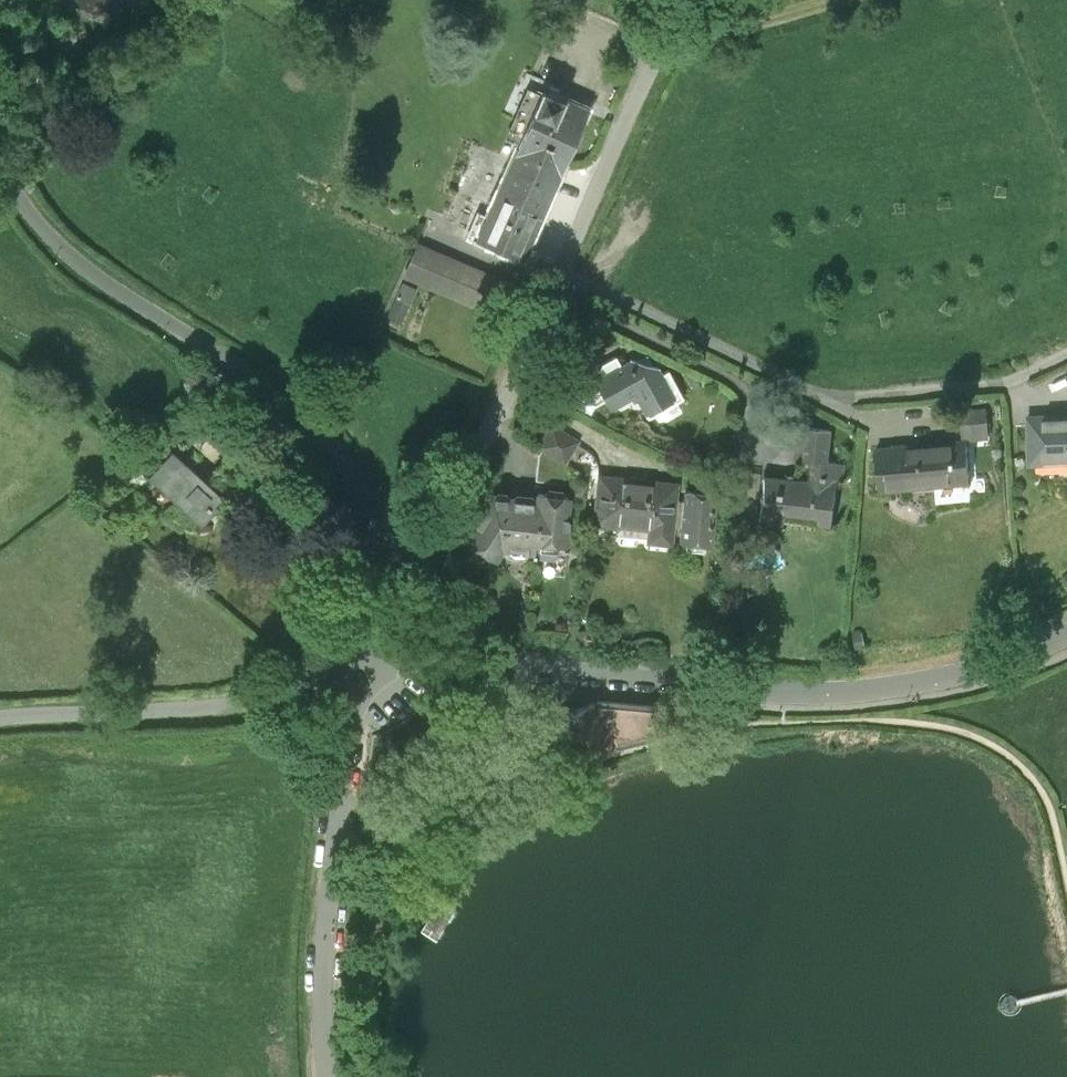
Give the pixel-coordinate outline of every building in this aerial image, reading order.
[(503,138),(518,145),(532,115),(577,135),(590,106),(522,75),(507,107),(516,111),(503,138)] [(518,145),(504,176),(549,196),(577,135),(532,115),(518,145)] [(522,258),(549,196),(504,176),(486,216),(477,237),(491,244),(522,258)] [(487,252),(491,244),(477,237),(486,216),(477,212),(474,218),(464,239),(463,242),(487,252)] [(455,235),(464,239),(474,218),(464,214),(455,235)] [(530,276),(427,227),(403,276),(507,325),(530,276)] [(417,290),(402,283),(396,297),(397,297),(410,303),(411,303),(417,290)] [(397,297),(387,318),(400,324),(410,303),(397,297)] [(614,357),(567,382),(572,393),(568,401),(586,411),(591,404),(602,397),(593,379),(618,365),(614,357)] [(618,365),(593,379),(602,397),(608,408),(634,394),(647,417),(682,398),(667,370),(660,374),(657,367),(630,359),(618,365)] [(965,411),(966,437),(991,436),(990,410),(965,411)] [(1027,414),(1029,461),(1045,460),(1045,454),(1066,453),(1066,412),(1027,414)] [(846,419),(806,414),(802,447),(822,449),(820,468),(774,463),(768,514),(790,516),(792,502),(843,507),(847,467),(858,468),(860,452),(842,450),(846,419)] [(565,460),(583,472),(598,464),(589,448),(586,450),(576,443),(579,439),(551,421),(537,444),(540,447),(537,479),(564,482),(565,460)] [(968,439),(881,446),(884,486),(971,479),(968,439)] [(172,452),(147,478),(201,528),(226,501),(172,452)] [(678,483),(597,476),(593,524),(647,529),(646,541),(672,544),(674,526),(676,501),(678,483)] [(681,501),(676,501),(674,526),(679,527),(678,540),(711,543),(715,491),(682,488),(681,501)] [(464,539),(495,557),(502,545),(533,548),(534,539),(566,542),(569,495),(536,491),(536,499),(491,495),(464,539)] [(537,725),(541,735),(561,728),(556,717),(558,716),(550,696),(524,694),(537,725)] [(608,729),(603,731),(591,702),(558,716),(556,717),(561,728),(576,764),(577,764),(616,747),(608,729)] [(568,767),(576,764),(561,728),(541,735),(537,725),(496,743),(510,773),(561,751),(568,767)]
